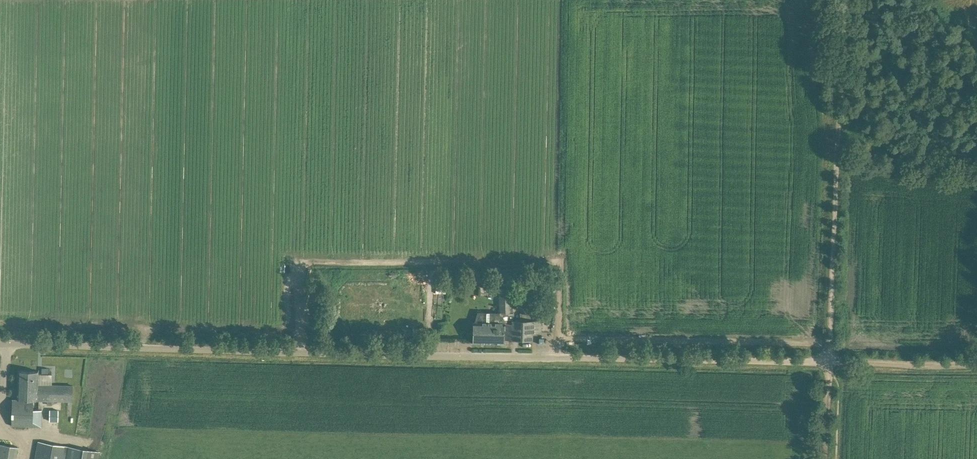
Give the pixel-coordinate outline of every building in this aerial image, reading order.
[(436,284),(436,292),(446,291),(445,283),(436,284)] [(473,332),(473,342),(474,342),(504,343),(504,339),(532,339),(532,332),(541,332),(541,322),(541,320),(537,320),(537,313),(512,313),(512,301),(512,292),(512,286),(504,286),(497,286),(498,313),(492,313),(492,315),(490,315),(490,322),(473,322),(473,332)] [(18,370),(18,380),(18,399),(13,399),(12,426),(41,426),(42,410),(33,410),(33,400),(73,401),(73,386),(38,385),(38,371),(18,370)] [(49,410),(49,422),(59,422),(59,410),(49,410)] [(100,452),(39,441),(36,458),(99,458),(100,452)] [(19,447),(0,443),(0,458),(17,458),(19,447)]
